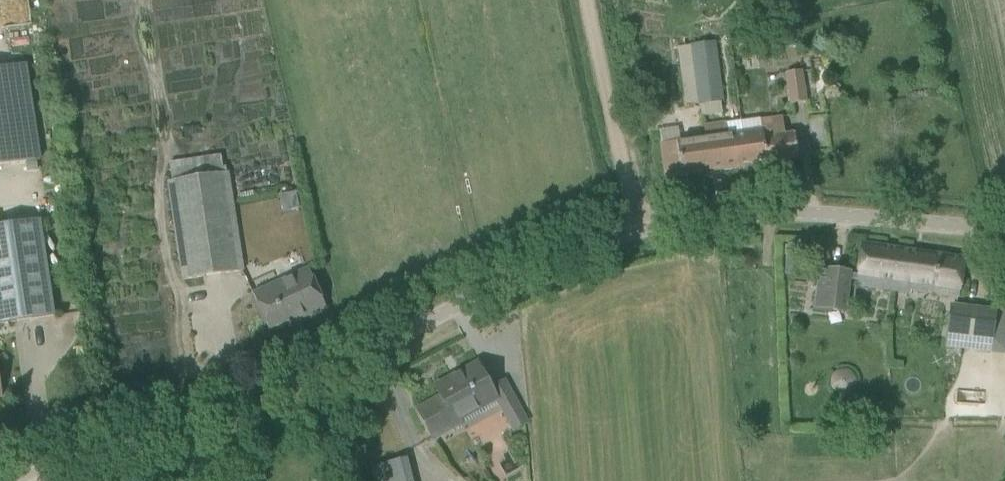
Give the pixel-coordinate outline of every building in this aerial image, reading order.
[(717,41),(678,47),(684,86),(686,106),(725,101),(717,41)] [(42,160),(28,64),(0,68),(0,166),(42,160)] [(791,102),(805,100),(801,71),(787,73),(791,102)] [(728,135),(726,123),(732,168),(798,159),(795,133),(785,135),(782,117),(760,121),(762,130),(728,135)] [(666,178),(732,168),(726,123),(704,126),(705,138),(661,144),(666,178)] [(243,271),(240,251),(229,172),(167,180),(183,280),(243,271)] [(54,315),(40,221),(0,226),(0,323),(54,315)] [(910,250),(862,243),(856,285),(895,291),(897,276),(899,277),(899,274),(906,275),(910,250)] [(895,291),(910,293),(910,291),(959,297),(964,258),(910,250),(906,275),(899,274),(899,277),(897,276),(895,291)] [(828,305),(846,308),(851,271),(824,267),(822,278),(817,277),(812,308),(827,310),(828,305)] [(298,316),(300,320),(326,308),(308,268),(252,293),(269,330),(298,316)] [(951,305),(946,346),(1004,353),(1004,312),(951,305)] [(440,396),(417,409),(433,439),(462,423),(458,416),(496,395),(478,362),(435,386),(440,396)] [(517,401),(501,409),(513,430),(528,422),(517,401)]
